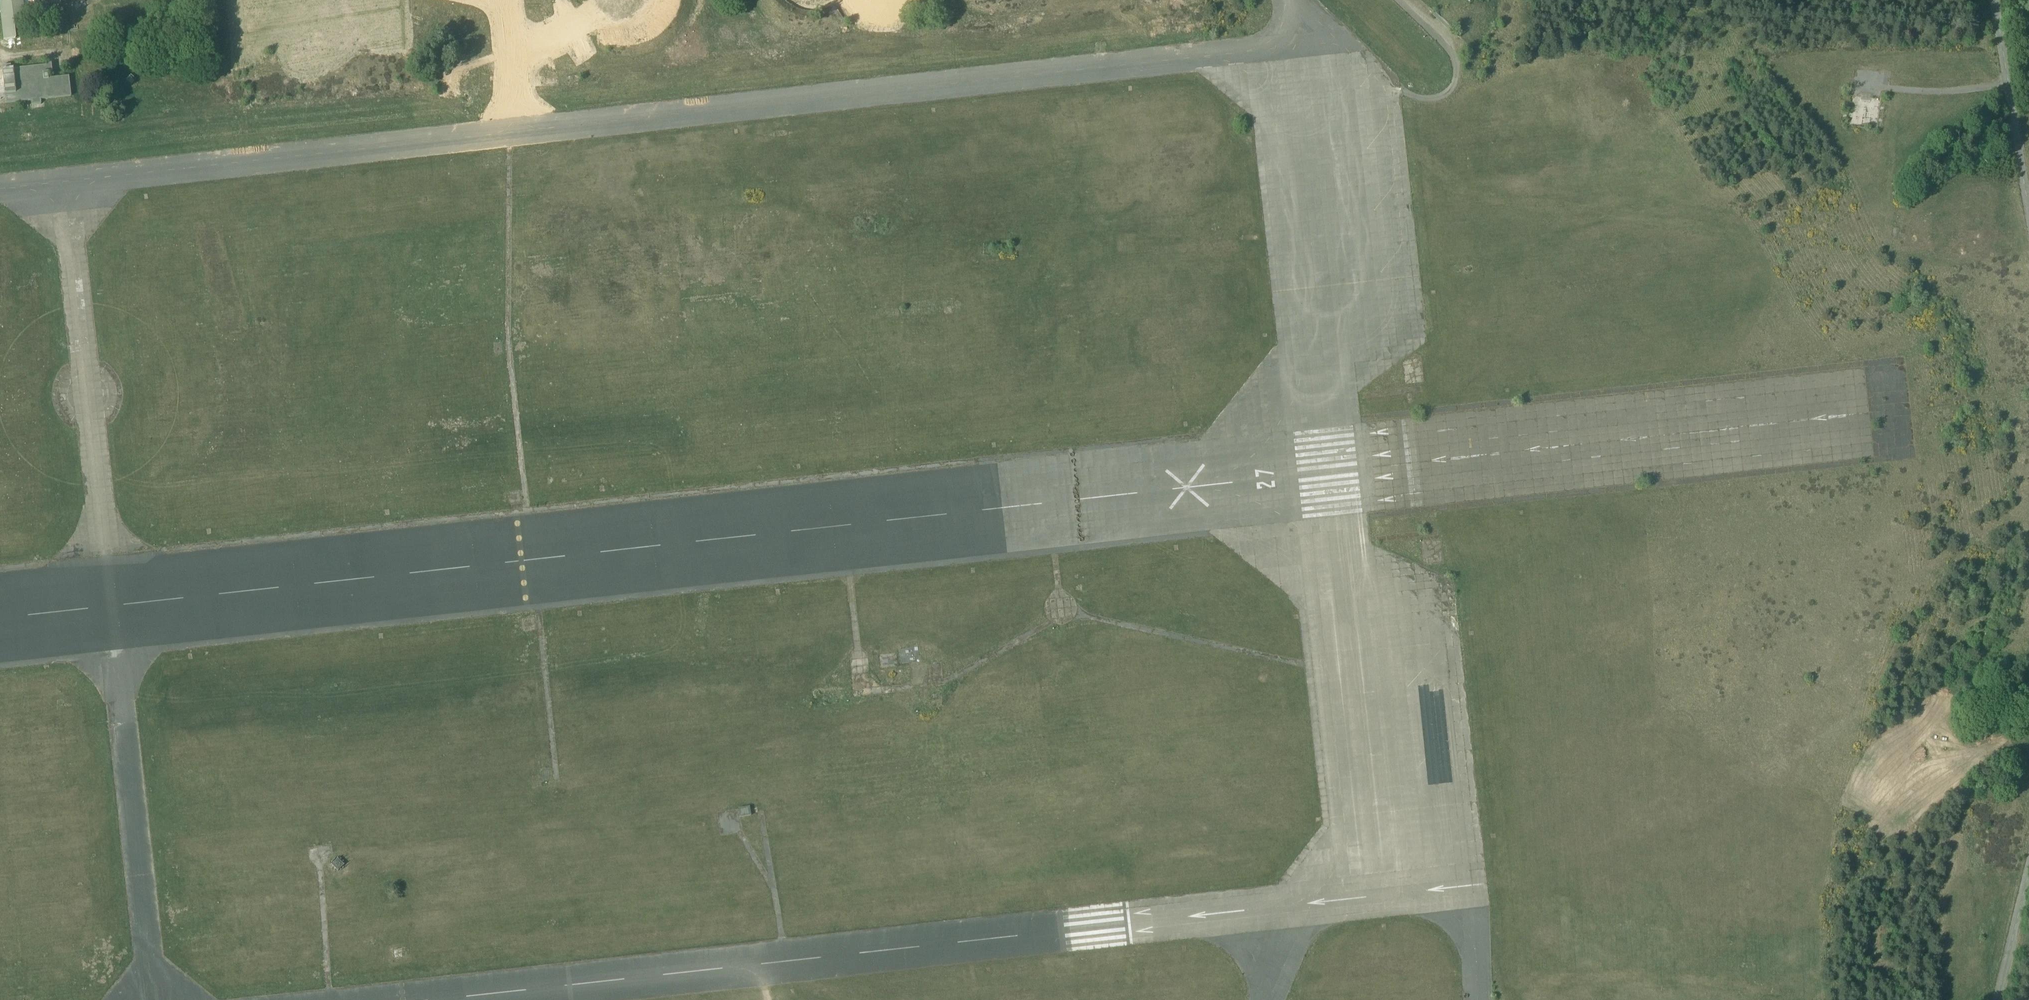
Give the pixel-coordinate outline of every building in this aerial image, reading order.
[(4,40),(15,39),(13,20),(24,19),(22,0),(0,0),(0,8),(4,40)] [(36,10),(37,20),(61,18),(60,8),(47,9),(36,10)] [(1457,40),(1458,38),(1453,32),(1452,32),(1441,21),(1441,20),(1435,15),(1433,17),(1457,40)] [(5,99),(5,104),(31,101),(40,100),(71,97),(69,76),(48,78),(48,73),(47,65),(11,69),(1,70),(3,85),(5,99)] [(126,80),(131,84),(134,81),(129,76),(126,80)]
